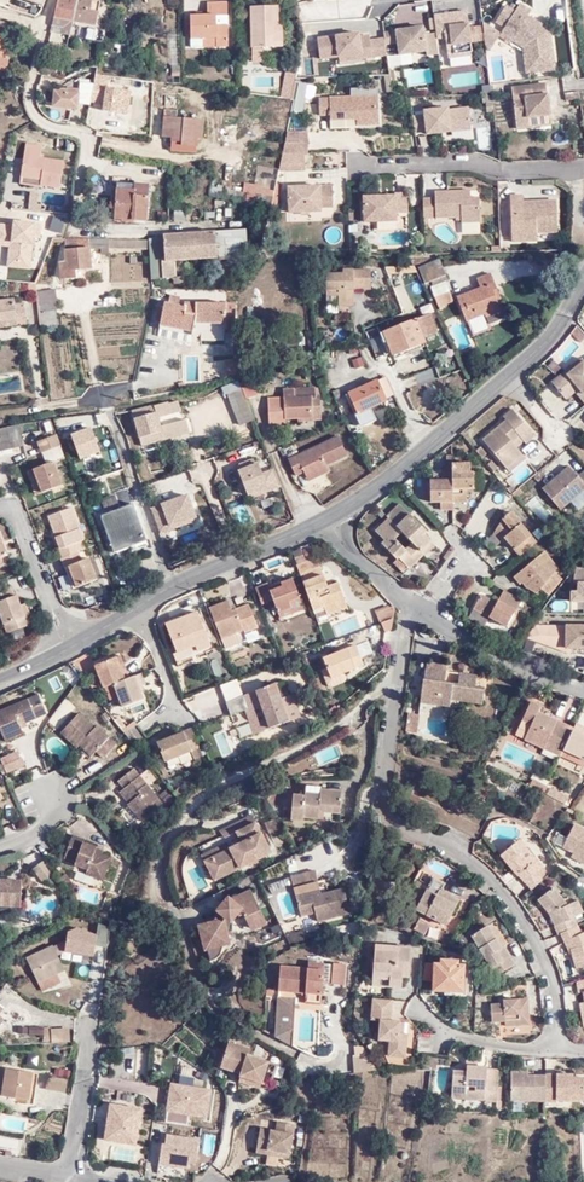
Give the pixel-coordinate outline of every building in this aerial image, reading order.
[(57,18),(75,22),(80,0),(62,0),(57,18)] [(75,22),(96,27),(102,0),(80,0),(75,22)] [(178,0),(161,0),(159,8),(176,11),(178,0)] [(516,19),(512,25),(507,32),(506,34),(517,42),(519,40),(523,43),(531,48),(559,48),(557,30),(551,33),(544,28),(546,23),(535,16),(537,11),(526,3),(521,10),(516,19)] [(502,20),(512,25),(516,19),(521,10),(512,5),(511,6),(502,20)] [(222,42),(222,52),(233,52),(233,30),(223,30),(223,20),(232,20),(233,6),(212,6),(211,19),(195,19),(195,44),(222,42)] [(473,9),(440,13),(440,17),(443,38),(451,37),(454,58),(479,54),(477,41),(491,40),(489,24),(475,25),(473,9)] [(280,51),(280,29),(281,29),(280,10),(254,11),(256,52),(266,51),(280,51)] [(73,31),(75,22),(57,18),(55,26),(66,28),(65,34),(72,36),(73,31)] [(491,40),(492,48),(497,48),(506,34),(507,32),(489,20),(489,24),(491,40)] [(557,30),(546,23),(544,28),(551,33),(557,30)] [(431,54),(443,53),(441,32),(429,33),(429,25),(402,28),(404,52),(431,49),(431,54)] [(7,60),(9,33),(2,32),(1,39),(0,39),(0,60),(7,60)] [(9,33),(7,60),(14,61),(16,34),(9,33)] [(336,56),(337,64),(360,61),(359,58),(387,54),(385,37),(367,39),(367,34),(357,36),(356,33),(315,38),(318,59),(336,56)] [(195,52),(222,52),(222,42),(195,44),(195,52)] [(559,48),(531,48),(533,73),(561,70),(559,48)] [(266,51),(256,52),(256,60),(267,60),(266,51)] [(389,56),(389,66),(412,66),(412,56),(389,56)] [(7,60),(0,60),(0,72),(12,73),(14,61),(7,60)] [(171,68),(174,81),(181,80),(178,66),(171,68)] [(284,101),(294,103),(300,76),(289,74),(284,101)] [(89,115),(93,86),(66,82),(64,93),(53,91),(50,110),(89,115)] [(551,84),(517,88),(521,126),(534,125),(533,118),(555,116),(554,104),(551,105),(550,101),(553,101),(551,84)] [(566,102),(580,99),(578,91),(565,94),(566,102)] [(176,94),(163,93),(161,134),(170,135),(170,137),(179,138),(180,140),(194,141),(196,122),(200,123),(201,109),(182,107),(175,106),(176,94)] [(115,107),(116,97),(100,94),(98,105),(105,106),(103,119),(120,122),(122,109),(115,107)] [(324,118),(334,118),(334,123),(361,122),(361,129),(383,128),(382,99),(334,100),(334,102),(323,102),(324,118)] [(429,118),(417,119),(419,135),(431,133),(432,136),(445,135),(444,131),(474,128),(473,111),(453,113),(453,109),(429,112),(429,118)] [(521,126),(521,130),(555,127),(555,116),(533,118),(534,125),(521,126)] [(290,130),(285,154),(307,153),(307,151),(310,151),(310,130),(290,130)] [(482,133),(484,144),(492,144),(490,132),(482,133)] [(179,138),(170,137),(170,147),(193,149),(194,141),(180,140),(179,138)] [(32,145),(25,179),(46,181),(65,182),(68,164),(46,159),(48,148),(32,145)] [(285,154),(282,169),(307,168),(307,153),(285,154)] [(65,182),(46,181),(44,188),(62,192),(65,182)] [(115,184),(115,220),(123,220),(123,222),(133,222),(133,220),(146,220),(146,184),(115,184)] [(245,185),(243,205),(256,206),(258,186),(245,185)] [(335,185),(291,186),(291,210),(324,209),(323,205),(335,205),(335,185)] [(231,199),(232,189),(210,187),(209,197),(231,199)] [(438,197),(426,198),(427,217),(458,216),(459,222),(483,223),(481,191),(438,191),(438,197)] [(397,196),(367,196),(367,222),(398,221),(398,213),(411,213),(410,192),(397,193),(397,196)] [(28,195),(31,207),(39,206),(36,194),(28,195)] [(527,234),(527,245),(542,245),(542,237),(562,236),(562,204),(538,205),(539,216),(528,216),(528,205),(528,199),(514,199),(516,234),(527,234)] [(538,205),(528,205),(528,216),(539,216),(538,205)] [(62,235),(65,218),(52,216),(49,233),(62,235)] [(13,227),(0,225),(0,247),(4,248),(5,243),(18,245),(16,265),(30,267),(34,242),(40,242),(42,228),(22,226),(21,236),(12,234),(13,227)] [(13,225),(13,227),(12,234),(21,236),(22,226),(13,225)] [(246,232),(217,233),(218,260),(219,262),(248,260),(246,232)] [(218,260),(217,233),(165,237),(167,262),(175,262),(218,260)] [(517,245),(527,245),(527,234),(516,234),(517,245)] [(161,239),(149,241),(150,250),(154,280),(164,279),(161,239)] [(161,239),(164,279),(174,278),(176,278),(175,262),(167,262),(165,239),(161,239)] [(67,261),(68,271),(78,270),(92,269),(91,251),(100,250),(101,256),(108,256),(108,253),(107,241),(72,246),(74,252),(67,253),(67,261)] [(108,253),(150,250),(149,241),(107,241),(108,253)] [(441,285),(450,280),(441,260),(421,268),(428,284),(438,279),(441,285)] [(68,271),(67,261),(60,262),(61,272),(65,272),(66,271),(68,271)] [(400,313),(428,303),(414,261),(387,270),(389,277),(400,273),(404,284),(391,288),(400,313)] [(344,271),(327,271),(327,294),(338,294),(339,304),(353,304),(353,287),(371,287),(371,268),(345,268),(344,271)] [(78,270),(68,271),(70,279),(79,278),(78,270)] [(457,297),(466,319),(483,312),(487,322),(503,315),(494,292),(498,290),(491,273),(477,278),(480,287),(457,297)] [(59,307),(57,289),(41,290),(43,310),(59,307)] [(437,304),(452,298),(448,290),(434,296),(437,304)] [(182,301),(184,293),(174,291),(172,299),(182,301)] [(327,304),(339,304),(338,294),(327,294),(327,304)] [(242,320),(242,299),(189,298),(188,302),(182,301),(172,299),(168,298),(163,324),(198,331),(200,319),(242,320)] [(25,328),(24,306),(13,306),(12,301),(0,302),(0,331),(25,328)] [(438,333),(430,315),(384,335),(393,356),(426,343),(425,339),(438,333)] [(578,326),(572,332),(581,340),(583,338),(583,333),(578,326)] [(320,369),(314,355),(305,358),(312,371),(320,369)] [(355,369),(365,366),(362,357),(352,360),(355,369)] [(583,404),(583,364),(582,361),(580,358),(551,381),(564,398),(573,390),(583,404)] [(253,381),(243,385),(248,399),(259,395),(253,381)] [(390,402),(380,381),(349,394),(353,403),(354,403),(359,415),(390,402)] [(238,423),(253,417),(245,399),(240,387),(228,394),(238,423)] [(299,398),(293,398),(269,398),(268,425),(285,425),(285,418),(299,419),(299,421),(313,422),(314,409),(320,409),(320,392),(300,390),(299,398)] [(155,408),(155,409),(162,428),(170,425),(171,425),(168,415),(172,413),(169,403),(155,408)] [(482,437),(509,469),(524,457),(513,444),(521,437),(523,440),(532,433),(510,406),(502,413),(504,417),(482,437)] [(143,448),(175,438),(170,425),(162,428),(155,409),(144,412),(144,411),(132,415),(143,448)] [(170,425),(175,438),(191,433),(187,420),(171,425),(170,425)] [(25,448),(19,427),(0,432),(0,455),(25,448)] [(363,431),(354,433),(359,447),(367,444),(363,431)] [(304,475),(325,465),(324,463),(346,453),(337,434),(286,458),(294,474),(302,470),(304,475)] [(44,460),(65,453),(60,441),(40,449),(44,460)] [(481,446),(476,450),(482,457),(486,453),(481,446)] [(235,464),(247,499),(279,489),(267,453),(235,464)] [(470,461),(452,460),(452,464),(452,499),(465,498),(465,488),(472,487),(473,471),(470,470),(470,461)] [(492,460),(487,464),(493,470),(498,466),(492,460)] [(577,475),(583,470),(583,469),(577,461),(570,467),(577,475)] [(452,499),(452,464),(446,463),(445,463),(444,463),(443,464),(442,465),(441,465),(441,466),(440,467),(441,476),(429,478),(429,499),(440,499),(440,507),(452,507),(452,499)] [(522,484),(536,473),(529,464),(515,475),(522,484)] [(327,470),(325,465),(304,475),(307,480),(327,470)] [(56,467),(28,478),(29,483),(32,482),(37,496),(35,498),(36,501),(65,491),(56,467)] [(576,477),(567,467),(541,489),(559,509),(583,488),(583,470),(576,477)] [(123,473),(104,479),(107,490),(126,485),(123,473)] [(512,484),(507,487),(511,492),(516,487),(512,484)] [(150,509),(160,535),(196,521),(186,495),(150,509)] [(103,498),(102,508),(116,509),(117,499),(103,498)] [(411,541),(419,549),(431,539),(425,533),(427,531),(400,502),(386,515),(388,516),(401,531),(411,541)] [(517,555),(534,541),(507,509),(500,514),(491,529),(498,538),(502,535),(505,532),(509,537),(505,540),(517,555)] [(117,560),(149,548),(135,510),(103,521),(117,560)] [(64,555),(78,550),(87,547),(75,516),(53,524),(64,555)] [(395,537),(401,531),(388,516),(375,529),(384,539),(382,542),(396,557),(399,555),(409,566),(423,553),(419,549),(411,541),(405,546),(395,537)] [(434,543),(431,539),(419,549),(423,553),(424,554),(434,543)] [(10,568),(0,540),(0,572),(10,568)] [(293,551),(297,563),(306,560),(301,548),(293,551)] [(81,558),(78,550),(64,555),(61,556),(64,564),(81,558)] [(550,593),(562,578),(553,570),(555,566),(542,550),(512,575),(519,584),(524,582),(528,588),(530,589),(532,589),(534,590),(536,590),(540,587),(550,593)] [(299,577),(303,576),(317,571),(310,557),(306,560),(297,563),(294,564),(299,577)] [(72,574),(80,594),(98,587),(91,567),(85,569),(81,558),(64,564),(68,576),(72,574)] [(332,606),(343,602),(337,584),(327,588),(320,569),(317,571),(303,576),(307,584),(303,586),(313,613),(324,609),(332,606)] [(575,583),(583,585),(583,570),(578,569),(575,583)] [(75,595),(80,594),(72,574),(68,576),(75,595)] [(266,583),(255,587),(261,604),(272,600),(276,611),(284,608),(287,614),(302,609),(290,578),(279,583),(281,588),(269,592),(266,583)] [(520,596),(500,586),(493,599),(480,592),(472,607),(504,623),(520,596)] [(0,599),(0,621),(8,639),(28,631),(24,623),(19,612),(11,595),(0,599)] [(229,599),(212,605),(224,637),(235,633),(245,629),(246,631),(257,627),(248,602),(233,608),(229,599)] [(551,600),(551,611),(568,610),(568,600),(551,600)] [(347,610),(343,602),(332,606),(336,614),(347,610)] [(336,614),(332,606),(324,609),(327,618),(336,614)] [(26,610),(19,612),(24,623),(30,621),(26,610)] [(378,611),(382,622),(384,622),(396,617),(397,610),(378,611)] [(199,650),(211,645),(198,611),(167,623),(178,651),(196,645),(199,650)] [(358,617),(333,621),(335,634),(360,630),(358,617)] [(394,629),(396,617),(384,622),(388,632),(394,629)] [(562,623),(538,622),(529,636),(566,649),(566,646),(567,623),(562,623)] [(567,623),(566,646),(583,647),(583,624),(567,623)] [(235,633),(224,637),(227,645),(238,641),(235,633)] [(334,675),(347,670),(367,662),(363,653),(369,650),(365,639),(327,657),(330,665),(334,675)] [(182,657),(199,650),(196,645),(178,651),(175,653),(179,664),(184,662),(182,657)] [(123,653),(117,655),(123,669),(129,668),(123,653)] [(123,669),(117,655),(98,664),(106,686),(108,685),(116,682),(131,676),(129,668),(123,669)] [(477,684),(478,674),(450,671),(449,665),(427,663),(425,678),(423,678),(421,702),(452,704),(453,700),(485,702),(487,684),(477,684)] [(349,675),(347,670),(334,675),(330,665),(325,667),(331,683),(349,675)] [(76,687),(82,679),(73,667),(65,672),(76,687)] [(131,676),(116,682),(121,694),(125,705),(147,696),(142,685),(148,682),(144,671),(131,676)] [(488,674),(478,674),(477,684),(487,684),(488,674)] [(289,718),(276,681),(244,692),(231,698),(236,710),(250,704),(253,713),(249,714),(253,723),(256,722),(259,730),(289,718)] [(116,682),(108,685),(113,697),(121,694),(116,682)] [(28,698),(36,718),(49,713),(39,693),(28,698)] [(0,711),(0,728),(6,742),(25,733),(23,728),(26,727),(26,725),(27,722),(36,718),(28,698),(0,711)] [(578,721),(576,726),(546,712),(545,711),(539,708),(541,704),(531,699),(522,716),(534,722),(526,737),(546,747),(548,742),(564,750),(563,753),(583,762),(583,723),(578,721)] [(79,714),(61,733),(77,748),(80,746),(91,757),(97,751),(104,758),(117,744),(97,725),(95,728),(79,714)] [(421,714),(412,714),(411,731),(421,732),(421,714)] [(534,722),(522,716),(515,732),(526,737),(534,722)] [(205,757),(194,727),(158,742),(166,760),(192,750),(197,761),(205,757)] [(240,749),(234,727),(216,732),(221,754),(240,749)] [(562,755),(563,753),(564,750),(548,742),(546,747),(562,755)] [(319,766),(340,758),(335,746),(314,754),(319,766)] [(6,774),(24,767),(17,751),(0,758),(0,760),(6,774)] [(135,798),(129,803),(143,820),(164,803),(137,768),(121,780),(127,788),(135,798)] [(536,787),(545,791),(549,782),(537,776),(534,781),(536,787)] [(307,782),(306,793),(323,794),(324,788),(324,783),(307,782)] [(570,793),(553,786),(550,792),(566,800),(570,793)] [(479,787),(476,796),(485,801),(489,792),(479,787)] [(122,793),(129,803),(135,798),(127,788),(122,793)] [(343,790),(324,788),(323,794),(306,793),(294,792),(292,816),(306,818),(308,814),(324,817),(325,809),(341,810),(343,790)] [(293,797),(284,797),(283,809),(292,809),(293,797)] [(216,861),(206,865),(213,879),(271,851),(257,820),(243,826),(248,838),(241,841),(213,854),(216,861)] [(579,823),(568,846),(579,851),(577,855),(583,859),(583,826),(579,823)] [(241,841),(248,838),(243,826),(224,835),(226,840),(201,852),(206,865),(216,861),(213,854),(241,841)] [(75,833),(67,856),(78,860),(77,862),(91,868),(90,872),(107,878),(115,856),(105,852),(106,849),(99,846),(86,841),(87,837),(75,833)] [(523,875),(535,888),(544,880),(540,875),(546,868),(523,840),(505,855),(521,876),(523,875)] [(419,844),(413,853),(424,858),(429,849),(419,844)] [(46,862),(33,867),(39,881),(52,876),(46,862)] [(315,869),(291,875),(294,885),(318,878),(315,869)] [(67,871),(61,876),(68,887),(75,881),(67,871)] [(0,890),(0,903),(24,905),(25,875),(1,873),(0,890)] [(449,925),(459,906),(442,896),(445,891),(450,883),(437,876),(420,908),(449,925)] [(324,897),(322,891),(320,887),(296,894),(304,915),(317,911),(319,918),(351,909),(343,885),(327,890),(329,895),(324,897)] [(251,890),(231,898),(231,899),(229,899),(227,899),(225,900),(223,901),(222,902),(220,904),(219,905),(218,907),(218,911),(209,923),(196,928),(204,952),(207,953),(210,964),(214,963),(219,958),(223,948),(229,941),(224,927),(226,926),(229,926),(237,923),(236,919),(245,916),(251,929),(266,923),(251,890)] [(566,932),(582,925),(579,917),(583,915),(583,904),(583,901),(573,906),(565,894),(556,890),(544,900),(549,907),(556,908),(558,913),(555,914),(559,926),(563,927),(566,932)] [(462,901),(445,891),(442,896),(459,906),(462,901)] [(569,891),(565,894),(573,906),(583,901),(569,891)] [(423,917),(417,927),(428,933),(433,923),(423,917)] [(492,925),(474,937),(498,976),(516,964),(492,925)] [(566,932),(573,949),(575,948),(582,968),(583,967),(583,929),(582,925),(566,932)] [(306,927),(285,932),(290,941),(309,937),(306,927)] [(41,980),(62,972),(69,969),(57,942),(30,954),(41,980)] [(372,975),(401,974),(409,974),(411,947),(374,944),(372,975)] [(445,963),(427,961),(425,978),(436,978),(436,990),(468,992),(469,979),(466,979),(466,965),(461,964),(461,959),(446,958),(445,963)] [(345,985),(346,964),(333,962),(330,984),(345,985)] [(324,970),(308,968),(280,965),(277,991),(305,995),(305,1000),(320,1002),(322,983),(328,983),(330,974),(323,973),(324,970)] [(65,980),(62,972),(41,980),(45,989),(65,980)] [(400,984),(401,974),(372,975),(371,984),(400,984)] [(393,1019),(395,998),(375,996),(373,1018),(381,1019),(381,1037),(391,1038),(390,1053),(407,1055),(409,1033),(406,1032),(406,1021),(393,1019)] [(504,1002),(492,1002),(492,1019),(505,1020),(506,1024),(530,1024),(528,998),(504,998),(504,1002)] [(44,1040),(43,1026),(18,1028),(19,1042),(44,1040)] [(70,1039),(70,1028),(45,1029),(45,1040),(70,1039)] [(240,1075),(260,1081),(262,1073),(265,1074),(270,1060),(249,1054),(252,1047),(228,1038),(219,1064),(242,1072),(240,1075)] [(485,1098),(499,1100),(501,1080),(488,1079),(488,1065),(468,1064),(467,1070),(453,1070),(451,1095),(466,1096),(467,1089),(486,1090),(485,1097),(485,1098)] [(31,1098),(36,1072),(8,1066),(4,1092),(31,1098)] [(55,1068),(54,1076),(70,1079),(71,1072),(55,1068)] [(514,1099),(548,1101),(549,1075),(533,1074),(532,1070),(515,1070),(514,1099)] [(549,1072),(549,1075),(548,1101),(561,1101),(561,1099),(583,1099),(583,1077),(577,1077),(576,1072),(549,1072)] [(262,1082),(260,1081),(240,1075),(238,1081),(260,1088),(262,1082)] [(68,1079),(48,1076),(45,1089),(66,1093),(68,1079)] [(209,1086),(174,1081),(169,1108),(205,1115),(209,1086)] [(467,1089),(466,1096),(485,1097),(486,1090),(467,1089)] [(125,1133),(124,1141),(135,1143),(141,1106),(108,1101),(103,1128),(125,1133)] [(269,1146),(290,1150),(296,1122),(278,1119),(277,1129),(260,1126),(255,1150),(268,1153),(269,1146)] [(101,1137),(124,1141),(125,1133),(103,1128),(101,1137)] [(198,1137),(165,1133),(164,1141),(161,1141),(157,1161),(187,1166),(189,1160),(195,1160),(198,1137)] [(288,1157),(290,1150),(269,1146),(268,1153),(288,1157)] [(553,1154),(553,1181),(564,1181),(564,1154),(553,1154)]
